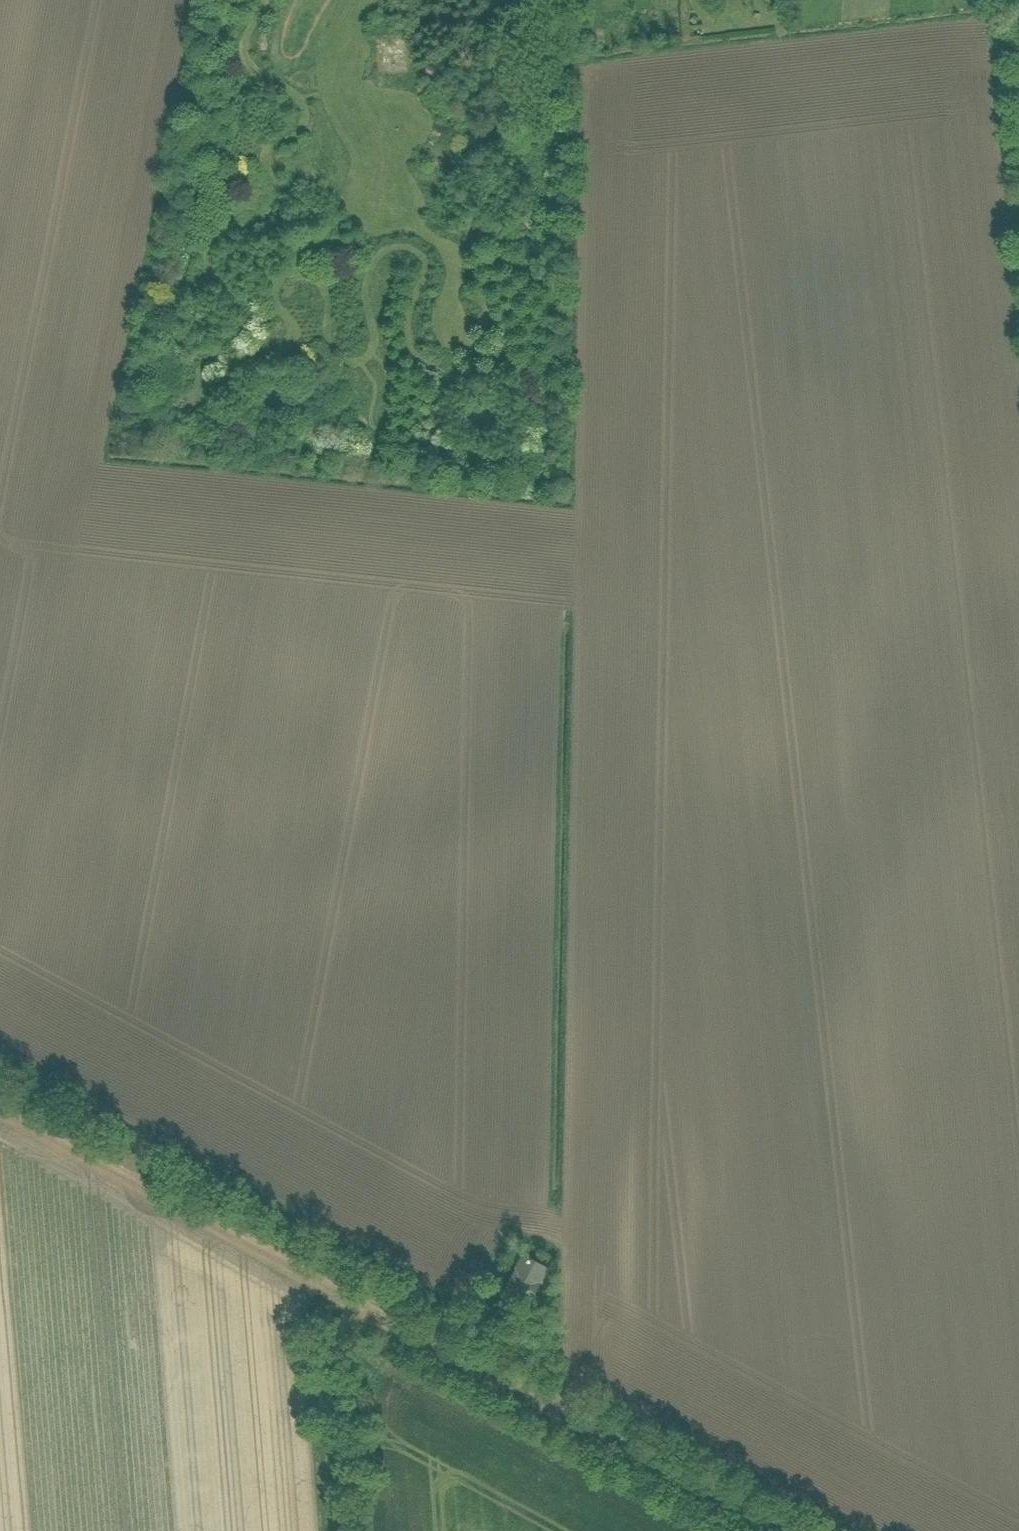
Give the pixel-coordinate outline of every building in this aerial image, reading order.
[(549,1268),(524,1255),(505,1289),(530,1303),(549,1268)]
